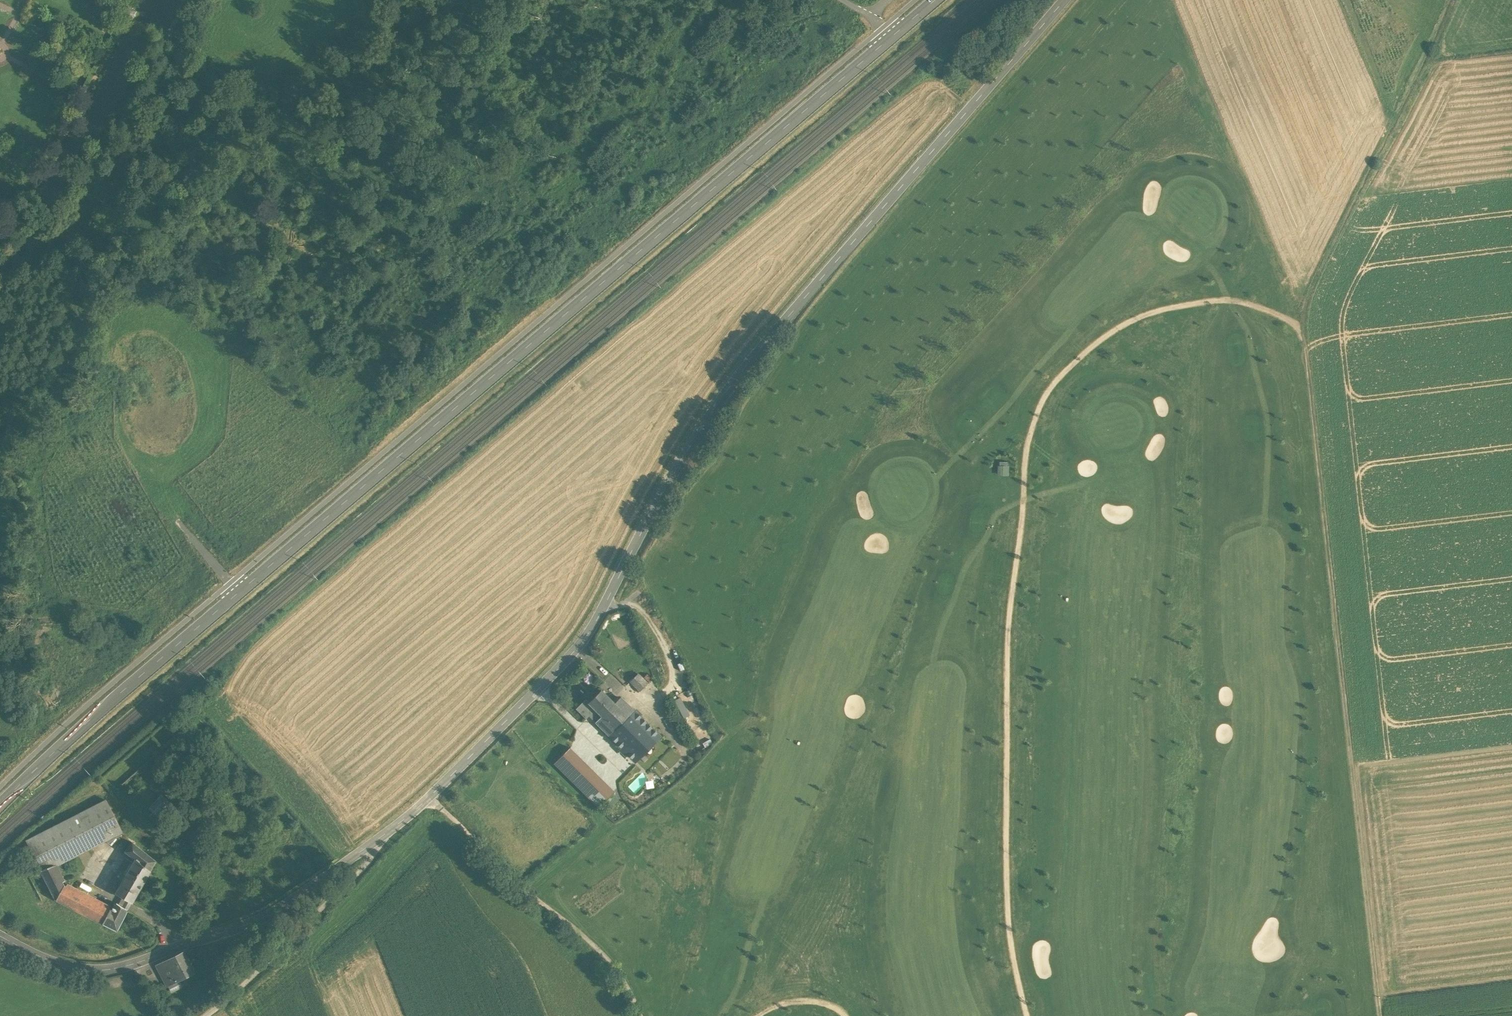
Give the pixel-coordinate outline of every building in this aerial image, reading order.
[(136,11),(128,6),(123,15),(132,20),(136,11)] [(999,460),(999,474),(1010,475),(1010,461),(999,460)] [(647,684),(637,674),(630,681),(640,691),(647,684)] [(601,717),(614,704),(600,691),(589,702),(585,699),(576,709),(586,718),(594,710),(601,717)] [(683,717),(689,714),(680,696),(674,699),(683,717)] [(620,699),(620,698),(614,704),(601,717),(596,722),(606,732),(622,748),(646,724),(623,702),(624,700),(621,697),(620,699)] [(646,724),(622,748),(635,760),(658,736),(646,724)] [(615,791),(570,747),(554,764),(598,808),(615,791)] [(161,795),(151,806),(161,816),(171,804),(167,801),(169,798),(167,796),(165,798),(161,795)] [(106,800),(26,841),(41,870),(54,866),(105,840),(111,845),(113,842),(122,831),(106,800)] [(155,861),(132,843),(125,852),(133,859),(132,862),(134,863),(132,866),(130,865),(126,872),(128,873),(123,882),(127,884),(120,896),(126,900),(132,903),(155,861)] [(112,911),(64,885),(54,866),(41,870),(56,900),(117,931),(124,917),(112,911)] [(132,903),(126,900),(122,907),(127,910),(132,903)] [(122,907),(116,904),(112,911),(124,917),(127,910),(122,907)] [(245,947),(237,953),(241,959),(250,953),(245,947)] [(184,952),(157,966),(167,987),(195,973),(184,952)]
